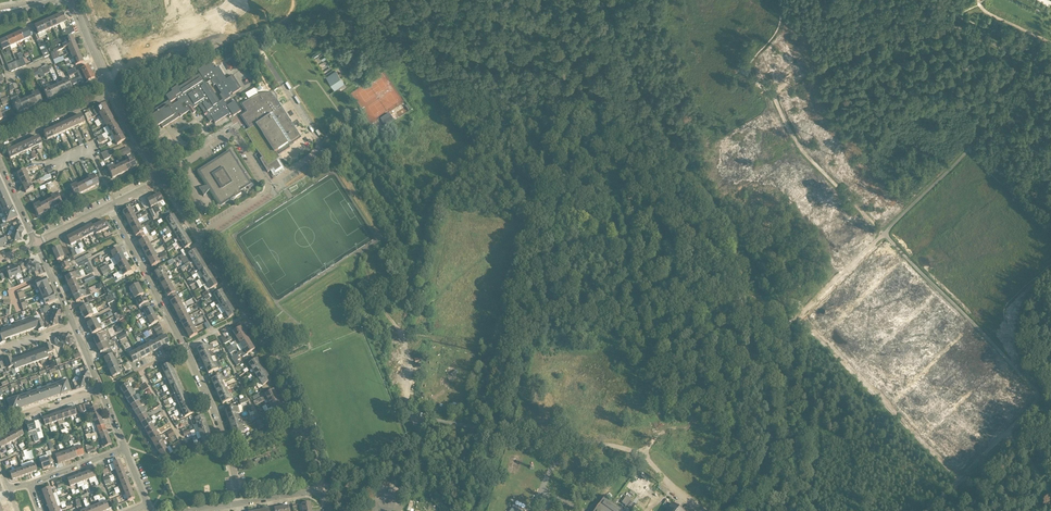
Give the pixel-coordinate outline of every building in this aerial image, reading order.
[(56,18),(59,26),(62,31),(61,31),(64,38),(71,34),(75,33),(72,26),(69,28),(63,14),(56,18)] [(52,29),(59,26),(56,18),(49,21),(52,29)] [(45,32),(52,29),(49,21),(42,24),(45,32)] [(42,33),(45,32),(42,24),(35,27),(38,33),(34,35),(37,41),(40,40),(39,38),(38,35),(42,33)] [(20,33),(24,41),(31,38),(27,30),(20,33)] [(17,44),(24,41),(20,33),(13,36),(17,44)] [(10,48),(17,44),(13,36),(6,39),(10,48)] [(64,48),(75,44),(74,42),(72,37),(65,41),(65,42),(61,44),(60,40),(54,43),(55,47),(58,45),(59,48),(57,48),(59,51),(64,48)] [(10,48),(6,39),(0,42),(0,44),(3,51),(10,48)] [(70,54),(78,50),(76,46),(75,44),(64,48),(67,55),(70,53),(70,54)] [(41,51),(44,58),(49,56),(46,49),(41,51)] [(73,60),(80,57),(79,55),(80,54),(78,50),(70,54),(73,60)] [(314,56),(327,74),(335,68),(323,50),(314,56)] [(57,52),(51,54),(53,61),(60,58),(57,52)] [(80,57),(73,60),(75,66),(83,63),(81,59),(80,57)] [(16,62),(19,69),(26,66),(22,58),(19,59),(20,61),(16,62)] [(226,64),(230,71),(235,67),(231,61),(226,64)] [(11,72),(19,69),(16,62),(7,66),(10,72),(11,72)] [(231,93),(232,95),(241,89),(232,76),(226,80),(218,67),(215,70),(210,63),(198,71),(200,75),(179,88),(178,86),(171,90),(172,92),(166,96),(169,101),(152,112),(154,116),(149,119),(155,128),(160,125),(163,129),(171,123),(199,105),(210,123),(213,121),(215,124),(228,116),(229,118),(232,116),(233,117),(241,112),(235,102),(232,104),(227,107),(224,102),(230,98),(229,95),(231,93)] [(79,79),(91,73),(90,71),(88,66),(81,70),(82,73),(78,75),(79,78),(79,79)] [(337,72),(327,78),(335,90),(344,83),(337,72)] [(79,78),(74,81),(71,82),(73,85),(85,80),(87,82),(81,85),(83,90),(86,89),(87,89),(96,85),(93,80),(94,79),(92,75),(91,73),(79,79),(79,78)] [(62,84),(66,92),(72,89),(67,79),(61,81),(62,84)] [(51,90),(50,89),(48,84),(42,86),(48,100),(53,98),(49,91),(51,90)] [(60,95),(66,92),(62,84),(56,87),(60,95)] [(53,98),(60,95),(56,87),(50,89),(51,90),(49,91),(53,98)] [(34,98),(37,105),(42,102),(37,92),(31,95),(32,97),(33,98),(34,98)] [(278,108),(269,94),(267,94),(266,94),(264,94),(263,95),(261,95),(259,95),(258,96),(256,97),(254,97),(252,98),(242,105),(245,110),(246,109),(248,113),(245,116),(244,115),(241,117),(247,125),(250,123),(253,128),(246,132),(262,159),(259,161),(268,173),(270,172),(270,171),(273,170),(275,172),(281,169),(277,163),(276,161),(278,160),(277,157),(290,148),(288,145),(292,142),(293,143),(300,139),(281,110),(280,111),(278,108)] [(30,108),(37,105),(34,98),(33,98),(32,97),(26,100),(30,108)] [(15,110),(16,110),(18,113),(23,111),(20,104),(21,104),(21,103),(20,103),(19,100),(13,103),(12,103),(15,110)] [(23,111),(30,108),(26,100),(21,103),(21,104),(20,104),(23,111)] [(99,114),(106,110),(107,110),(105,105),(96,109),(93,111),(96,116),(99,114)] [(106,110),(99,114),(103,121),(110,117),(106,110)] [(75,119),(79,127),(82,125),(85,124),(81,116),(77,118),(75,119)] [(382,123),(385,127),(394,121),(391,116),(382,123)] [(107,127),(114,123),(110,117),(103,121),(107,127)] [(76,128),(79,127),(75,119),(73,120),(69,122),(72,129),(76,128)] [(66,132),(72,129),(69,122),(65,123),(65,124),(63,125),(66,132)] [(110,134),(117,130),(114,123),(107,127),(108,130),(110,134)] [(60,135),(66,132),(63,125),(61,126),(60,125),(56,127),(60,135)] [(53,138),(60,135),(56,127),(52,129),(50,130),(53,138)] [(54,139),(53,138),(50,130),(48,131),(44,133),(47,140),(50,139),(51,140),(54,139)] [(114,140),(121,136),(117,130),(110,134),(114,140)] [(99,141),(98,140),(97,141),(98,145),(105,141),(108,140),(108,138),(107,136),(99,141)] [(121,136),(114,140),(117,146),(125,141),(122,136),(121,136)] [(32,141),(36,149),(38,147),(42,145),(38,137),(34,139),(34,140),(32,141)] [(33,150),(36,149),(32,141),(30,142),(30,141),(26,143),(29,151),(33,149),(33,150)] [(26,152),(29,151),(26,143),(22,145),(20,146),(23,154),(24,155),(27,154),(26,152)] [(20,155),(23,154),(20,146),(18,147),(17,147),(13,149),(17,156),(20,155)] [(121,150),(124,157),(127,156),(131,154),(128,147),(121,150)] [(10,159),(17,156),(13,149),(9,150),(9,151),(7,152),(7,151),(10,159)] [(109,157),(107,151),(102,153),(101,154),(104,161),(110,158),(109,157)] [(238,162),(237,161),(235,162),(229,153),(199,172),(208,186),(207,186),(205,187),(208,192),(209,190),(210,189),(220,205),(234,196),(235,198),(241,194),(239,191),(249,184),(243,175),(245,173),(245,174),(245,173),(244,172),(243,171),(242,170),(241,168),(240,168),(239,166),(239,165),(238,164),(238,162)] [(128,159),(127,156),(124,157),(127,163),(126,163),(127,163),(128,163),(131,170),(136,168),(132,158),(128,159)] [(124,173),(131,170),(128,163),(127,163),(126,163),(121,165),(124,173)] [(115,169),(115,168),(114,168),(113,165),(107,168),(112,179),(117,177),(114,169),(115,169)] [(117,177),(124,173),(121,165),(115,168),(115,169),(114,169),(117,177)] [(20,181),(28,177),(25,171),(17,174),(17,175),(18,174),(19,176),(18,177),(20,181)] [(90,180),(94,188),(99,185),(94,175),(88,178),(89,180),(89,181),(90,180)] [(23,187),(31,183),(28,177),(20,181),(22,185),(22,184),(23,187)] [(87,191),(94,188),(90,180),(89,181),(89,180),(83,184),(87,191)] [(31,183),(23,187),(24,189),(26,193),(34,189),(31,183)] [(79,195),(87,191),(83,184),(77,186),(76,184),(74,185),(79,195)] [(72,198),(79,195),(74,185),(70,187),(72,191),(69,192),(72,198)] [(53,199),(57,207),(62,204),(56,194),(51,197),(52,200),(53,199)] [(153,198),(159,209),(161,208),(162,207),(165,206),(159,194),(155,196),(155,197),(153,198)] [(8,200),(6,195),(0,197),(0,203),(8,200)] [(157,214),(160,212),(159,209),(153,198),(151,199),(151,198),(147,200),(150,208),(153,207),(154,210),(157,214)] [(50,210),(57,207),(53,199),(52,200),(46,203),(50,210)] [(11,204),(8,200),(0,203),(0,207),(0,208),(11,204)] [(43,214),(50,210),(46,203),(41,206),(39,207),(43,214)] [(3,213),(12,208),(11,204),(0,208),(1,209),(3,213)] [(41,206),(40,204),(33,207),(38,217),(43,214),(39,207),(41,206)] [(4,218),(15,213),(13,208),(2,213),(4,217),(4,218)] [(126,219),(133,215),(130,209),(123,213),(125,217),(126,219)] [(5,218),(7,223),(17,218),(15,213),(4,218),(5,218)] [(139,219),(144,216),(142,213),(135,217),(133,215),(126,219),(127,221),(129,225),(139,219)] [(169,226),(177,222),(174,218),(173,216),(165,220),(169,226)] [(133,231),(141,226),(139,223),(141,222),(139,219),(129,225),(131,229),(133,231)] [(19,221),(16,223),(12,224),(14,228),(13,232),(12,232),(21,236),(22,233),(23,231),(19,221)] [(99,225),(102,232),(105,230),(108,229),(105,221),(100,224),(101,224),(99,225)] [(173,232),(180,228),(179,226),(179,225),(177,222),(169,226),(165,229),(167,231),(164,233),(166,236),(170,234),(173,232)] [(95,233),(96,235),(102,232),(99,225),(96,226),(92,228),(95,233)] [(95,233),(92,228),(91,226),(87,228),(85,229),(89,236),(95,233)] [(141,226),(133,231),(134,233),(133,233),(137,240),(145,235),(142,229),(141,226)] [(177,238),(184,233),(182,229),(181,230),(180,228),(173,232),(177,238)] [(83,239),(89,236),(85,229),(83,230),(79,232),(83,239)] [(20,239),(21,236),(12,232),(12,233),(11,236),(7,238),(10,245),(19,241),(20,238),(20,239)] [(80,241),(83,239),(79,232),(75,234),(73,235),(77,243),(78,245),(80,249),(83,248),(81,243),(80,241)] [(177,246),(187,239),(186,237),(184,233),(177,238),(180,243),(177,245),(177,246)] [(70,246),(77,243),(73,235),(71,236),(67,238),(70,246)] [(142,249),(150,245),(146,239),(139,243),(141,247),(142,249)] [(177,246),(180,249),(182,247),(184,250),(191,245),(189,241),(187,239),(177,246)] [(145,255),(153,251),(151,247),(150,245),(142,249),(143,251),(145,255)] [(57,261),(64,257),(65,261),(73,257),(71,251),(70,249),(62,253),(59,248),(52,251),(57,261)] [(113,259),(121,255),(122,254),(119,249),(111,253),(113,259)] [(195,250),(188,255),(189,257),(186,259),(188,263),(198,257),(197,255),(197,254),(195,250)] [(149,261),(156,257),(157,256),(155,253),(154,254),(153,251),(145,255),(147,259),(149,261)] [(117,265),(124,261),(121,255),(113,259),(117,265)] [(76,265),(87,260),(86,260),(84,256),(74,261),(67,264),(67,263),(60,267),(62,272),(70,268),(76,265)] [(156,257),(149,261),(150,263),(149,263),(151,267),(159,263),(156,257)] [(193,268),(202,262),(200,258),(200,259),(198,257),(188,263),(185,265),(186,268),(189,265),(191,269),(193,268)] [(24,263),(19,265),(22,271),(26,270),(30,271),(34,262),(32,262),(31,261),(29,260),(24,263)] [(87,260),(76,265),(78,270),(89,264),(87,260)] [(120,272),(127,268),(124,261),(117,265),(120,272)] [(36,263),(34,262),(30,271),(31,271),(34,273),(36,277),(42,274),(41,270),(39,264),(36,263)] [(199,273),(206,268),(204,266),(205,266),(202,262),(193,268),(195,271),(190,274),(192,276),(198,272),(199,273)] [(110,269),(113,267),(112,264),(108,266),(108,265),(100,269),(102,273),(107,270),(110,269)] [(14,267),(12,268),(15,277),(16,277),(21,275),(17,266),(16,265),(14,266),(14,267)] [(127,268),(120,272),(123,277),(131,272),(129,267),(127,268)] [(7,270),(6,270),(10,279),(15,277),(12,268),(9,269),(9,268),(6,269),(7,270)] [(202,278),(210,274),(207,270),(206,268),(199,273),(202,278)] [(158,279),(165,275),(162,269),(155,273),(157,277),(158,279)] [(75,281),(81,278),(80,276),(81,276),(79,272),(75,274),(65,278),(67,283),(74,280),(75,281)] [(206,284),(213,280),(212,278),(210,274),(202,278),(199,280),(201,284),(198,286),(199,289),(206,284)] [(161,285),(169,281),(165,275),(158,279),(159,281),(161,285)] [(48,285),(45,279),(35,284),(38,289),(48,285)] [(78,287),(75,281),(74,280),(67,283),(70,290),(78,287)] [(213,280),(206,284),(208,287),(210,290),(217,286),(215,282),(214,282),(213,280)] [(165,291),(172,287),(175,285),(174,282),(170,284),(169,281),(161,285),(163,289),(165,291)] [(132,294),(141,290),(138,284),(135,286),(134,283),(129,286),(130,288),(129,289),(132,294)] [(48,285),(38,289),(41,294),(50,290),(48,285)] [(80,293),(81,293),(78,287),(70,290),(73,297),(81,294),(80,293)] [(169,300),(177,296),(172,287),(165,291),(166,293),(165,293),(169,300)] [(73,297),(76,303),(85,298),(88,303),(93,301),(91,295),(91,296),(88,289),(81,293),(80,293),(81,294),(73,297)] [(50,290),(41,294),(43,299),(52,295),(50,290)] [(141,290),(132,294),(136,302),(142,299),(141,296),(143,295),(141,290)] [(217,301),(224,297),(223,295),(221,291),(214,296),(217,301)] [(43,299),(43,300),(45,305),(55,300),(52,295),(43,299)] [(174,308),(181,305),(177,296),(169,300),(172,307),(173,306),(174,308)] [(143,309),(149,306),(145,297),(142,299),(136,302),(138,307),(141,306),(143,309)] [(221,307),(228,303),(226,299),(225,299),(224,297),(217,301),(221,307)] [(225,313),(231,309),(230,307),(228,303),(221,307),(225,313)] [(82,315),(91,310),(89,305),(79,309),(82,315)] [(177,315),(184,311),(181,305),(174,308),(175,311),(177,315)] [(51,316),(60,320),(61,317),(62,315),(57,306),(54,307),(52,308),(53,311),(51,316)] [(146,320),(154,315),(149,306),(143,309),(139,311),(140,314),(142,318),(138,320),(139,321),(140,323),(144,321),(146,320)] [(231,309),(225,313),(228,319),(235,315),(233,311),(231,309)] [(91,310),(82,315),(84,320),(94,315),(91,310)] [(180,320),(188,317),(184,311),(177,315),(179,319),(179,318),(180,320)] [(154,315),(146,320),(144,321),(145,323),(146,322),(148,326),(149,327),(158,322),(154,315)] [(58,323),(60,320),(51,316),(49,322),(50,324),(47,325),(48,329),(57,325),(58,323)] [(37,328),(34,319),(31,320),(30,317),(27,318),(32,330),(37,328)] [(183,327),(191,323),(188,317),(180,320),(181,323),(183,327)] [(26,332),(32,330),(27,318),(25,319),(26,322),(23,323),(26,332)] [(34,319),(37,328),(38,332),(44,329),(41,320),(37,321),(36,318),(34,319)] [(89,330),(99,325),(96,320),(87,324),(89,330)] [(26,332),(23,323),(20,324),(19,321),(16,322),(21,334),(26,332)] [(15,336),(21,334),(16,322),(14,323),(15,326),(12,327),(15,336)] [(187,333),(194,329),(191,323),(183,327),(185,331),(185,330),(187,333)] [(15,336),(12,327),(9,328),(8,325),(7,325),(5,326),(10,338),(15,336)] [(99,325),(89,330),(92,335),(101,330),(99,325)] [(159,339),(163,347),(165,346),(169,344),(159,325),(153,328),(159,339)] [(233,339),(242,333),(243,332),(239,325),(231,330),(232,332),(230,334),(233,339)] [(4,340),(10,338),(5,326),(3,327),(4,330),(1,331),(2,334),(4,340)] [(194,329),(187,333),(188,335),(187,335),(189,339),(197,335),(194,329)] [(239,344),(246,339),(242,333),(233,339),(235,341),(234,342),(234,343),(231,346),(231,345),(226,348),(228,351),(236,346),(239,344)] [(64,345),(68,337),(65,335),(65,336),(63,335),(53,338),(55,344),(59,342),(59,343),(64,345)] [(107,342),(104,335),(93,340),(97,347),(107,342)] [(68,337),(64,345),(70,347),(72,346),(74,350),(77,348),(73,339),(71,338),(68,337)] [(161,348),(163,347),(159,339),(153,342),(157,350),(161,348)] [(240,352),(243,350),(250,346),(246,339),(239,344),(236,346),(237,348),(240,352)] [(103,355),(112,352),(111,349),(107,342),(97,347),(100,354),(102,353),(103,355)] [(153,352),(157,350),(153,342),(147,345),(151,353),(153,352)] [(43,346),(45,350),(48,358),(50,358),(49,354),(53,353),(49,344),(43,346)] [(149,354),(151,353),(147,345),(141,348),(145,357),(149,355),(149,354)] [(200,356),(208,352),(214,349),(212,345),(208,347),(207,345),(197,350),(200,356)] [(250,346),(243,350),(240,352),(236,354),(236,355),(234,356),(231,358),(234,363),(240,359),(238,357),(241,355),(243,357),(254,350),(251,345),(250,346)] [(236,346),(228,351),(230,354),(234,351),(235,351),(234,350),(237,348),(236,346)] [(141,359),(145,357),(141,348),(135,352),(139,359),(141,358),(141,359)] [(45,360),(48,358),(45,350),(39,352),(43,363),(44,363),(46,362),(45,360)] [(41,364),(43,363),(39,352),(34,353),(37,362),(41,361),(41,364)] [(107,364),(116,360),(114,354),(113,354),(112,352),(103,355),(105,358),(104,359),(106,363),(107,364)] [(137,360),(139,359),(135,352),(129,355),(133,363),(137,361),(137,360)] [(203,362),(210,358),(208,352),(200,356),(203,362)] [(34,364),(37,362),(34,353),(28,355),(32,367),(35,366),(34,364)] [(30,368),(32,367),(28,355),(23,357),(26,366),(29,365),(30,368)] [(22,368),(26,366),(23,357),(17,359),(22,371),(23,371),(22,368)] [(15,370),(12,361),(11,358),(5,360),(8,369),(12,368),(13,371),(15,370),(15,371),(15,370)] [(213,364),(210,358),(203,362),(205,368),(213,364)] [(19,372),(22,371),(17,359),(12,361),(15,370),(18,369),(19,372)] [(256,359),(248,364),(252,370),(259,365),(258,365),(260,364),(256,359)] [(109,370),(117,367),(119,366),(116,360),(107,364),(108,367),(109,370)] [(132,368),(129,363),(129,362),(122,365),(125,372),(132,368)] [(213,364),(205,368),(208,374),(218,369),(218,367),(216,363),(213,364)] [(164,374),(172,371),(171,369),(171,368),(169,364),(161,368),(164,374)] [(255,376),(262,371),(259,365),(252,370),(255,376)] [(79,377),(79,378),(88,382),(89,379),(90,377),(86,367),(79,370),(81,374),(79,377)] [(117,367),(109,370),(111,375),(112,375),(113,377),(112,377),(112,378),(120,374),(117,367)] [(167,380),(175,377),(173,373),(172,371),(164,374),(167,380)] [(259,381),(266,377),(262,371),(255,376),(259,381)] [(224,382),(230,379),(229,376),(224,378),(224,377),(222,377),(221,375),(211,380),(214,386),(222,383),(224,382)] [(170,386),(177,383),(176,381),(177,381),(175,377),(167,380),(170,386)] [(266,377),(259,381),(262,387),(271,382),(267,377),(266,377)] [(73,384),(76,390),(85,387),(86,385),(87,385),(88,382),(79,378),(77,382),(73,384)] [(65,394),(71,392),(67,381),(62,383),(65,394)] [(65,394),(62,383),(61,383),(57,384),(60,395),(65,394)] [(173,393),(181,389),(179,385),(178,385),(177,383),(170,386),(173,393)] [(217,392),(225,389),(222,383),(214,386),(217,392)] [(124,395),(131,391),(128,385),(120,389),(122,393),(123,393),(124,395)] [(56,397),(52,386),(52,387),(47,388),(51,398),(56,397)] [(51,398),(47,388),(43,390),(42,390),(46,400),(51,398)] [(176,399),(183,396),(182,393),(183,393),(181,389),(173,393),(176,399)] [(220,398),(227,395),(225,389),(217,392),(220,398)] [(46,400),(42,390),(38,391),(41,402),(46,400)] [(267,400),(274,396),(276,395),(273,390),(264,395),(265,396),(262,398),(253,402),(255,406),(267,400)] [(41,402),(38,391),(33,393),(36,403),(41,402)] [(127,401),(135,396),(133,394),(131,391),(124,395),(125,397),(127,401)] [(36,403),(33,393),(32,393),(28,395),(31,405),(36,403)] [(227,395),(220,398),(222,404),(232,400),(232,399),(233,399),(230,393),(227,395)] [(31,405),(28,395),(24,396),(23,397),(27,407),(31,405)] [(131,407),(138,402),(135,396),(127,401),(129,405),(130,405),(131,407)] [(179,405),(186,402),(184,398),(183,396),(176,399),(179,405)] [(270,406),(278,403),(274,396),(267,400),(270,406)] [(27,407),(23,397),(22,397),(18,398),(22,408),(27,407)] [(22,409),(18,398),(14,399),(13,399),(17,410),(22,409)] [(17,410),(13,399),(13,400),(8,401),(12,412),(17,410)] [(134,413),(142,408),(141,408),(140,405),(138,402),(131,407),(132,409),(134,413)] [(182,411),(189,408),(188,406),(186,402),(179,405),(182,411)] [(274,413),(281,409),(278,403),(270,406),(274,413)] [(86,419),(84,413),(83,413),(81,406),(77,407),(82,420),(86,419)] [(91,417),(99,414),(96,407),(88,410),(91,417)] [(227,417),(236,414),(235,414),(240,413),(238,407),(232,409),(231,408),(229,408),(230,409),(225,411),(227,417)] [(68,410),(70,418),(77,415),(74,408),(68,410)] [(138,418),(145,414),(143,411),(142,408),(134,413),(136,417),(137,416),(138,418)] [(182,411),(181,411),(184,418),(192,414),(190,410),(189,408),(182,411)] [(274,413),(267,416),(268,419),(273,417),(274,419),(276,418),(285,414),(282,409),(281,409),(274,413)] [(64,420),(70,418),(68,410),(61,413),(64,420)] [(64,420),(61,413),(55,415),(58,422),(59,426),(63,425),(64,428),(66,427),(65,423),(64,420)] [(94,423),(101,420),(99,414),(91,417),(94,423)] [(149,420),(147,417),(145,414),(138,418),(139,421),(141,425),(149,420)] [(229,423),(238,421),(236,414),(227,417),(229,423)] [(51,424),(58,422),(55,415),(49,417),(51,424)] [(145,430),(152,426),(152,425),(155,424),(154,421),(156,420),(154,416),(149,420),(141,425),(143,428),(144,428),(145,430)] [(196,426),(204,423),(204,422),(205,422),(203,416),(193,420),(191,416),(189,418),(190,421),(191,421),(192,425),(196,424),(196,426)] [(42,419),(45,426),(51,424),(49,417),(42,419)] [(96,429),(104,426),(101,420),(94,423),(91,424),(93,430),(96,428),(96,429)] [(28,437),(29,437),(32,436),(34,443),(39,441),(37,434),(42,432),(38,421),(26,425),(28,433),(27,433),(28,434),(28,437)] [(232,430),(242,426),(245,425),(244,422),(241,423),(239,423),(238,421),(229,423),(232,430)] [(198,432),(206,429),(204,423),(196,426),(198,432)] [(104,426),(96,429),(92,431),(94,434),(91,435),(90,434),(85,436),(87,440),(92,438),(96,437),(98,436),(106,432),(104,426)] [(148,436),(156,432),(152,426),(145,430),(146,432),(148,436)] [(242,426),(232,430),(234,436),(244,433),(242,426)] [(14,432),(18,439),(24,436),(20,429),(14,432)] [(200,438),(208,436),(206,429),(198,432),(200,438)] [(173,430),(167,433),(170,438),(176,435),(173,430)] [(8,436),(12,442),(18,439),(14,432),(8,436)] [(106,432),(98,436),(99,438),(100,438),(102,441),(109,438),(106,432)] [(160,437),(158,434),(157,434),(156,432),(148,436),(150,440),(151,440),(152,442),(160,437)] [(3,439),(6,445),(12,442),(8,436),(3,439)] [(155,448),(163,443),(165,442),(161,436),(160,437),(152,442),(153,444),(155,448)] [(208,436),(200,438),(202,445),(212,441),(210,436),(209,436),(208,436)] [(109,438),(102,441),(103,445),(101,445),(102,449),(111,445),(109,438)] [(159,453),(166,449),(163,443),(155,448),(157,452),(158,451),(159,453)] [(84,455),(81,446),(74,449),(77,457),(84,455)] [(170,447),(166,449),(159,453),(160,455),(160,456),(162,460),(173,453),(170,447)] [(71,460),(77,457),(74,449),(68,451),(71,460)] [(64,462),(71,460),(68,451),(61,453),(64,462)] [(58,464),(64,462),(61,453),(55,456),(58,464)] [(54,462),(52,457),(51,455),(47,457),(47,455),(39,458),(40,461),(43,470),(51,467),(50,464),(54,462)] [(115,471),(122,468),(119,461),(113,464),(115,469),(115,471)] [(28,466),(31,474),(37,472),(34,464),(28,466)] [(24,476),(31,474),(28,466),(22,469),(24,476)] [(122,468),(115,471),(118,477),(125,474),(122,468)] [(24,476),(22,469),(16,470),(16,471),(18,478),(24,476)] [(12,481),(18,478),(16,471),(10,473),(12,481)] [(86,473),(89,480),(96,478),(93,471),(86,473)] [(83,483),(89,480),(86,473),(80,475),(83,483)] [(120,483),(127,480),(125,474),(118,477),(114,478),(104,482),(105,485),(112,483),(111,482),(115,480),(115,481),(118,480),(120,483)] [(76,485),(83,483),(80,475),(74,478),(76,485)] [(70,487),(76,485),(74,478),(67,480),(70,487)] [(121,486),(123,489),(130,486),(127,480),(120,483),(121,486)] [(130,486),(123,489),(123,491),(125,495),(132,493),(130,486)] [(44,498),(52,495),(50,488),(42,491),(44,498)] [(651,500),(656,503),(662,494),(657,491),(651,500)] [(132,493),(125,495),(128,502),(135,499),(132,493)] [(46,504),(55,501),(52,495),(44,498),(46,504)] [(604,499),(596,510),(622,510),(604,499)] [(112,508),(109,500),(106,502),(103,503),(99,504),(102,510),(106,510),(109,510),(109,509),(112,508)] [(49,510),(57,508),(55,501),(46,504),(49,510)] [(311,510),(310,503),(301,504),(302,510),(304,510),(311,510)]
